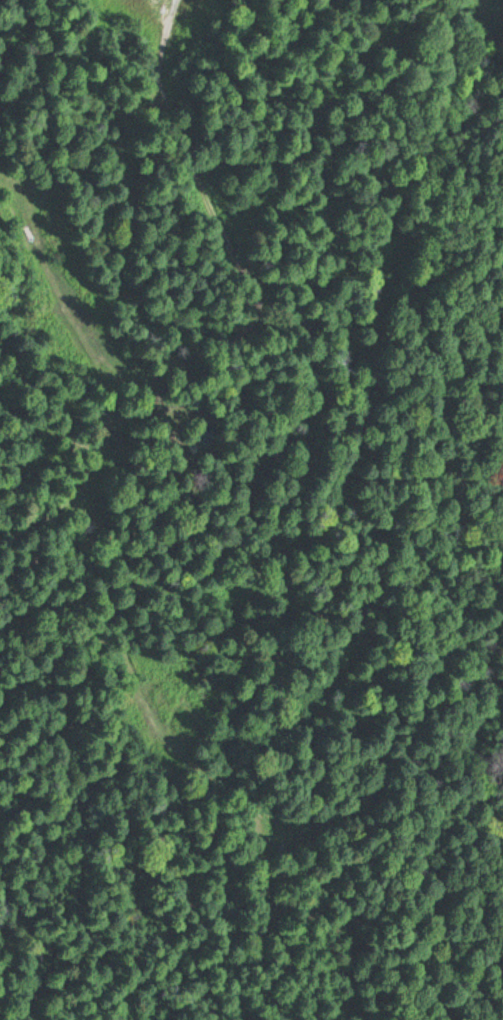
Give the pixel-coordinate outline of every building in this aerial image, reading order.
[(193,435),(202,448),(211,441),(202,429),(193,435)]
